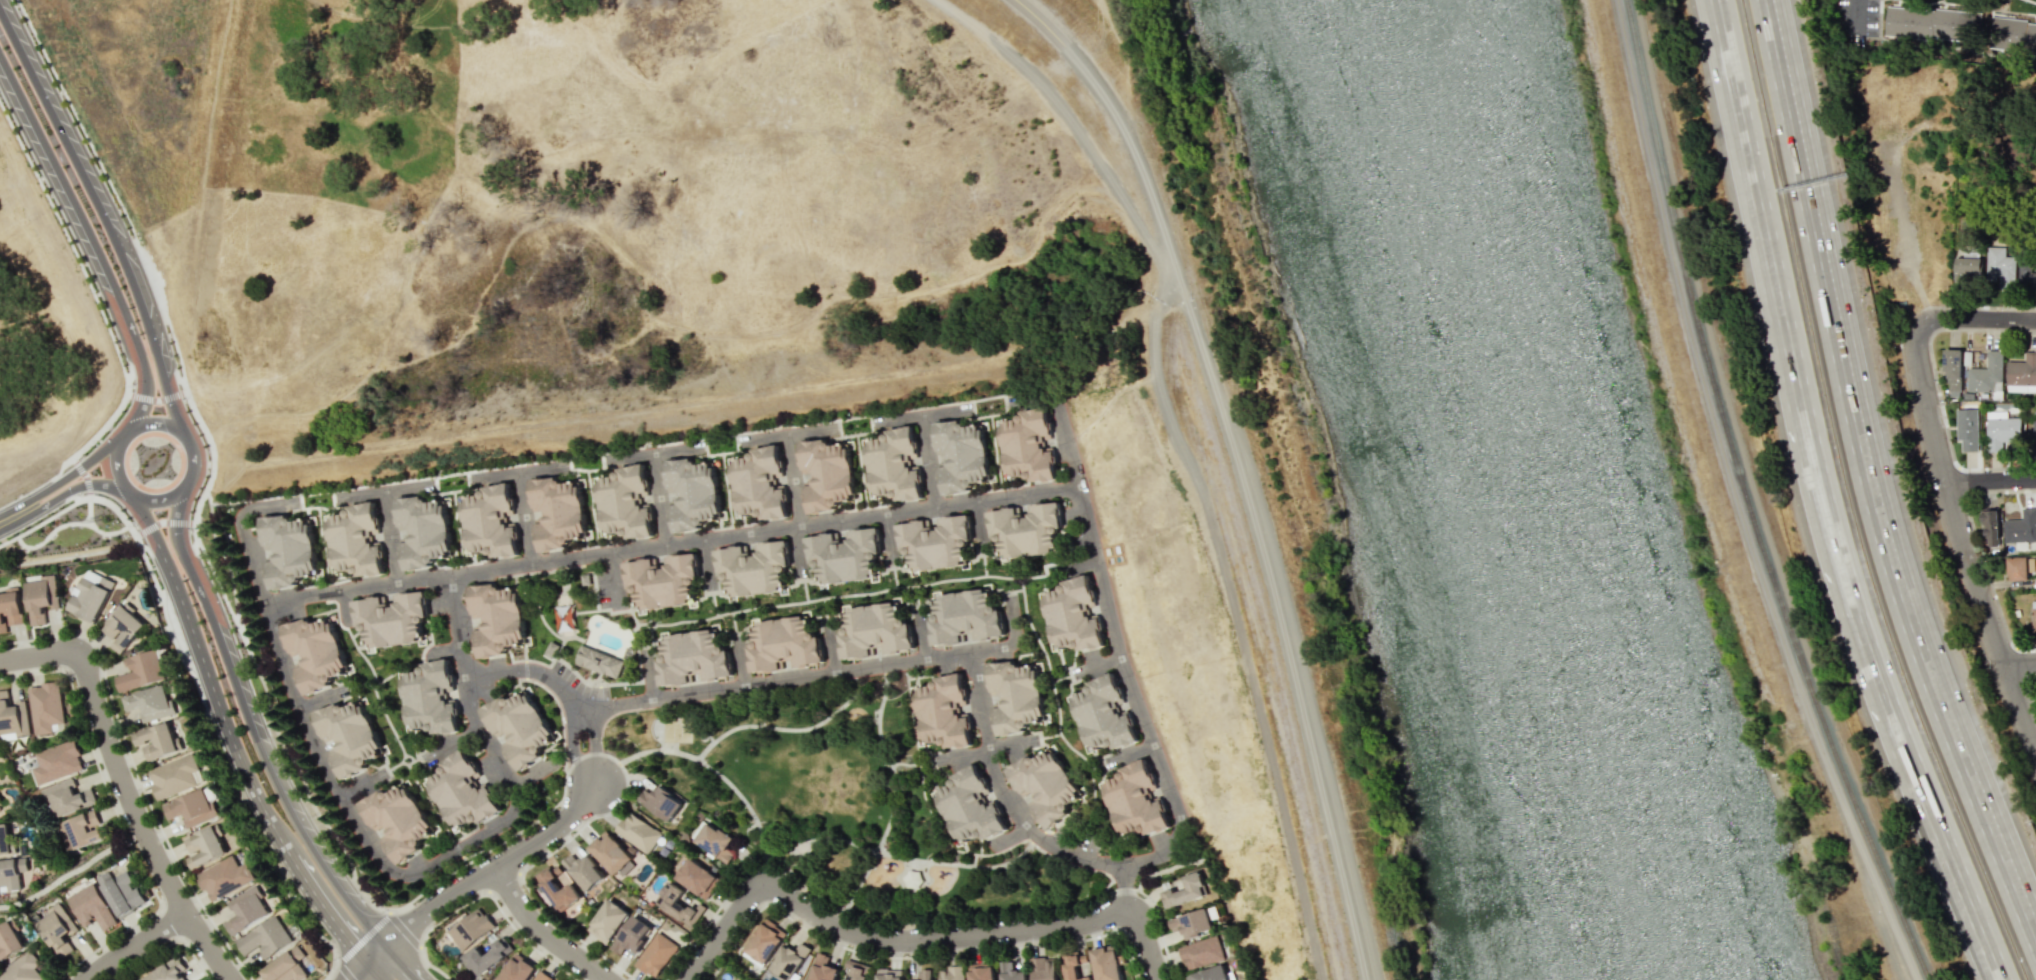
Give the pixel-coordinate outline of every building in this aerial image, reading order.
[(1883,34),(1977,43),(1980,14),(1886,5),(1883,34)] [(1986,277),(1999,277),(1999,288),(2015,288),(2014,257),(2005,257),(2005,247),(1986,248),(1986,277)] [(1954,283),(1982,283),(1982,258),(1954,258),(1954,283)] [(2031,290),(2035,290),(2035,259),(2019,259),(2018,282),(2031,282),(2031,290)] [(1961,350),(1943,349),(1943,372),(1948,372),(1948,397),(1960,397),(1961,350)] [(2005,392),(2035,392),(2035,352),(2024,352),(2024,362),(2005,362),(2005,392)] [(1976,409),(1956,409),(1956,440),(1961,440),(1961,452),(1977,451),(1976,409)] [(1036,480),(1026,483),(1026,484),(1024,485),(1023,483),(1022,478),(1018,479),(1016,471),(1015,471),(1013,463),(1014,462),(1011,453),(1010,453),(1008,445),(1009,445),(1007,436),(1010,435),(1009,429),(1011,428),(1012,430),(1022,427),(1022,426),(1022,425),(1022,424),(1022,423),(1023,423),(1023,422),(1024,422),(1025,422),(1026,422),(1025,416),(1043,411),(1044,412),(1048,411),(1050,416),(1051,416),(1056,433),(1055,433),(1057,440),(1049,443),(1052,452),(1060,450),(1062,458),(1062,457),(1067,474),(1065,475),(1067,480),(1062,481),(1063,482),(1044,487),(1042,482),(1041,483),(1040,483),(1039,483),(1038,483),(1038,482),(1037,482),(1037,481),(1036,480)] [(2006,411),(1985,412),(1986,452),(2002,452),(2002,441),(2020,440),(2019,418),(2006,418),(2006,411)] [(971,491),(970,491),(969,491),(970,496),(951,499),(951,498),(946,499),(945,493),(944,493),(941,476),(942,476),(941,468),(949,467),(948,457),(940,458),(939,451),(938,451),(936,433),(937,433),(936,427),(941,427),(941,426),(960,423),(961,429),(962,429),(962,428),(963,428),(964,428),(965,428),(965,429),(966,429),(966,430),(966,431),(967,431),(967,432),(977,430),(977,429),(980,428),(980,430),(981,435),(985,435),(986,443),(987,443),(988,452),(987,452),(988,461),(989,461),(990,470),(991,479),(987,479),(988,486),(985,486),(985,485),(974,486),(974,487),(974,488),(974,489),(974,490),(973,490),(972,491),(971,491)] [(908,431),(913,431),(914,436),(915,436),(917,454),(918,461),(910,462),(911,472),(919,471),(920,479),(921,479),(923,496),(922,496),(922,502),(918,502),(918,503),(899,506),(898,500),(897,501),(896,501),(895,501),(894,501),(893,501),(893,500),(892,500),(892,499),(892,498),(892,497),(881,499),(882,501),(879,501),(879,499),(878,494),(874,495),(873,486),(872,486),(871,478),(872,477),(870,468),(868,459),(869,459),(868,451),(872,450),(871,443),(874,443),(874,445),(885,443),(884,442),(884,441),(885,441),(885,440),(885,439),(886,439),(887,439),(887,438),(888,438),(889,439),(889,433),(908,431)] [(813,517),(812,511),(811,511),(808,494),(809,494),(808,486),(816,485),(814,475),(806,476),(805,469),(802,452),(804,451),(803,446),(808,445),(808,444),(827,442),(828,447),(829,447),(829,446),(830,446),(831,446),(831,447),(832,447),(833,447),(833,448),(833,449),(833,450),(844,449),(844,447),(847,447),(847,448),(848,453),(852,453),(853,461),(855,470),(854,470),(855,480),(856,480),(857,488),(856,488),(858,497),(854,497),(855,504),(852,505),(851,503),(841,504),(841,505),(841,506),(841,507),(841,508),(840,508),(840,509),(839,509),(838,509),(837,509),(836,509),(837,514),(818,517),(818,516),(813,517)] [(780,449),(780,455),(782,455),(784,472),(783,472),(785,479),(777,481),(778,490),(786,489),(787,497),(788,497),(790,514),(788,514),(789,520),(784,521),(785,522),(765,524),(765,519),(764,519),(763,519),(762,520),(762,519),(761,519),(760,519),(760,518),(759,518),(759,517),(759,516),(748,517),(749,519),(746,519),(745,518),(745,512),(741,513),(740,504),(739,505),(738,496),(737,486),(736,486),(735,477),(736,477),(735,469),(739,468),(738,462),(741,461),(741,463),(751,461),(751,460),(751,459),(752,459),(752,458),(752,457),(753,457),(754,457),(755,457),(756,457),(755,451),(775,449),(775,450),(780,449)] [(674,529),(673,523),(672,523),(670,506),(669,498),(677,497),(676,487),(668,488),(667,481),(666,481),(664,464),(665,463),(664,458),(669,457),(669,456),(688,454),(689,459),(690,459),(690,458),(691,458),(692,458),(693,458),(693,459),(694,459),(694,460),(695,460),(695,461),(695,462),(705,461),(705,459),(708,459),(708,460),(709,465),(713,465),(714,473),(715,473),(716,482),(715,482),(717,492),(718,500),(719,509),(715,509),(716,516),(713,517),(713,515),(702,516),(702,517),(702,518),(702,519),(702,520),(701,520),(701,521),(700,521),(699,521),(698,521),(697,521),(698,526),(679,529),(679,528),(674,529)] [(641,467),(642,468),(646,467),(647,473),(649,473),(651,490),(650,490),(651,498),(643,499),(645,509),(653,508),(654,515),(657,532),(655,533),(656,538),(651,539),(651,540),(632,542),(631,537),(630,537),(630,538),(629,538),(628,538),(628,537),(627,537),(626,536),(626,535),(626,534),(615,535),(615,537),(612,537),(612,536),(612,531),(608,531),(606,523),(605,514),(604,504),(603,504),(602,496),(603,496),(602,487),(606,487),(605,480),(608,479),(608,481),(618,480),(618,479),(618,478),(618,477),(619,477),(619,476),(620,476),(620,475),(621,475),(622,475),(623,475),(622,470),(641,467)] [(540,513),(539,505),(538,505),(536,488),(538,488),(537,482),(542,482),(542,481),(561,478),(561,484),(562,484),(562,483),(563,483),(564,483),(565,483),(566,483),(566,484),(567,484),(567,485),(567,486),(567,487),(578,485),(578,484),(580,483),(581,485),(581,490),(585,489),(586,498),(587,498),(588,506),(588,507),(589,516),(590,516),(591,525),(590,525),(591,533),(587,534),(588,541),(585,541),(585,540),(575,541),(575,542),(575,543),(575,544),(574,544),(574,545),(573,545),(572,545),(572,546),(571,546),(570,545),(571,551),(551,554),(551,553),(546,553),(546,548),(544,548),(542,531),(543,530),(542,523),(549,522),(548,512),(540,513)] [(495,558),(494,552),(494,553),(493,553),(492,553),(491,553),(490,552),(489,551),(489,549),(478,551),(478,553),(476,553),(475,551),(475,546),(471,547),(470,538),(469,538),(468,530),(468,529),(467,520),(466,520),(465,511),(466,511),(465,503),(469,502),(468,495),(471,495),(471,497),(481,495),(481,493),(481,491),(484,489),(486,489),(485,485),(504,482),(505,483),(509,483),(510,488),(512,488),(514,505),(513,506),(514,513),(506,514),(508,524),(516,523),(517,531),(517,530),(520,548),(518,548),(519,554),(514,554),(515,555),(495,558)] [(420,493),(422,499),(422,498),(423,498),(424,498),(425,498),(425,499),(426,499),(427,500),(427,502),(438,500),(437,499),(440,498),(440,500),(441,505),(445,504),(446,513),(447,513),(448,521),(448,522),(449,531),(450,531),(451,540),(450,540),(452,548),(448,549),(449,556),(446,556),(446,555),(435,556),(436,558),(435,561),(433,562),(431,562),(431,566),(412,569),(412,568),(407,569),(406,563),(405,563),(402,546),(403,546),(402,538),(410,537),(408,527),(400,529),(399,521),(396,504),(397,504),(397,498),(401,497),(401,496),(420,493)] [(368,502),(368,503),(373,502),(374,508),(375,508),(378,525),(377,525),(378,533),(370,534),(371,544),(379,542),(380,550),(381,550),(384,567),(382,567),(383,573),(378,574),(378,575),(359,577),(358,572),(357,573),(355,573),(354,572),(353,570),(352,569),(342,570),(342,572),(339,572),(339,571),(338,566),(334,566),(333,558),(331,549),(332,549),(331,539),(330,539),(329,531),(328,522),(332,522),(331,515),(334,514),(334,516),(345,515),(345,513),(345,511),(346,510),(347,510),(349,510),(350,510),(349,505),(368,502)] [(1059,555),(1050,556),(1050,557),(1042,558),(1042,557),(1032,559),(1023,560),(1015,561),(1014,557),(1009,558),(1008,558),(1007,555),(1009,555),(1007,544),(1006,544),(1005,544),(1004,544),(1004,543),(1003,543),(1003,542),(1003,541),(1003,540),(1003,539),(997,540),(995,521),(996,521),(995,516),(1001,515),(1000,514),(1018,511),(1018,512),(1025,511),(1026,519),(1036,518),(1035,510),(1043,509),(1043,508),(1060,506),(1060,507),(1066,506),(1066,511),(1067,511),(1070,530),(1064,531),(1065,531),(1065,532),(1065,533),(1065,534),(1065,535),(1064,535),(1064,536),(1063,536),(1063,537),(1062,537),(1061,537),(1063,547),(1064,547),(1065,550),(1058,551),(1059,555)] [(2004,543),(2035,542),(2035,508),(2021,508),(2021,519),(2003,520),(2004,543)] [(1998,509),(1981,509),(1982,539),(1998,538),(1998,509)] [(284,511),(285,516),(286,515),(287,515),(288,515),(289,516),(290,518),(290,519),(301,518),(301,516),(303,515),(304,517),(304,522),(308,522),(310,530),(312,539),(311,539),(312,548),(313,548),(314,557),(315,566),(311,566),(312,573),(309,573),(309,572),(298,573),(299,576),(298,578),(296,579),(294,579),(294,583),(275,586),(275,585),(270,586),(269,580),(268,581),(265,563),(266,563),(265,556),(273,555),(271,545),(264,546),(262,538),(259,521),(261,521),(260,515),(265,514),(284,511)] [(949,521),(967,518),(967,520),(972,519),(973,524),(974,524),(977,543),(971,544),(971,545),(972,545),(972,546),(972,547),(972,548),(971,548),(971,549),(970,549),(969,549),(968,550),(970,560),(971,560),(972,563),(965,564),(965,568),(957,569),(948,571),(948,570),(939,571),(939,572),(930,573),(922,574),(921,570),(916,570),(914,571),(914,568),(915,568),(914,557),(913,557),(912,557),(911,557),(911,556),(910,556),(910,555),(909,555),(909,554),(909,553),(910,553),(910,552),(904,553),(901,534),(902,534),(902,529),(907,528),(907,527),(924,524),(924,525),(932,524),(933,532),(943,530),(942,522),(949,521)] [(816,567),(816,566),(816,565),(811,566),(808,546),(809,546),(808,542),(814,541),(814,539),(831,537),(831,538),(839,537),(840,545),(850,543),(849,535),(856,534),(873,531),(874,533),(879,532),(880,537),(881,537),(883,556),(878,557),(878,558),(879,558),(879,559),(879,560),(878,560),(878,561),(877,562),(876,562),(875,562),(876,573),(878,573),(878,576),(872,577),(872,580),(864,582),(855,583),(845,584),(845,585),(837,586),(837,585),(828,586),(828,583),(823,583),(821,583),(821,581),(822,580),(821,570),(820,570),(819,570),(818,570),(818,569),(817,569),(817,568),(816,568),(816,567)] [(788,549),(790,569),(785,569),(785,570),(785,571),(785,572),(785,573),(785,574),(784,574),(784,575),(783,575),(782,575),(783,586),(785,585),(785,588),(778,589),(779,593),(770,594),(771,595),(762,596),(752,597),(752,598),(744,599),(743,598),(735,599),(735,595),(729,596),(728,596),(727,593),(729,593),(728,583),(727,583),(726,583),(725,583),(725,582),(724,582),(724,581),(723,581),(723,580),(723,579),(723,578),(718,578),(715,559),(716,559),(715,554),(721,554),(721,552),(738,550),(746,549),(747,557),(757,556),(755,548),(763,547),(763,546),(780,544),(780,545),(786,545),(787,549),(788,549)] [(645,563),(653,562),(654,570),(664,569),(663,561),(670,560),(670,559),(687,557),(687,558),(693,557),(694,562),(695,562),(697,581),(692,582),(692,583),(692,584),(693,584),(693,585),(692,585),(692,586),(692,587),(691,587),(690,588),(689,588),(690,598),(692,598),(692,601),(685,602),(686,606),(678,607),(678,608),(669,609),(669,608),(659,610),(651,611),(642,612),(642,608),(636,609),(635,609),(634,606),(636,606),(635,595),(634,595),(633,595),(632,595),(631,595),(631,594),(630,594),(630,593),(630,592),(630,591),(630,590),(625,591),(622,572),(623,572),(622,567),(628,566),(628,565),(645,562),(645,563)] [(2007,558),(2008,581),(2027,581),(2027,557),(2007,558)] [(95,623),(114,582),(86,569),(67,610),(95,623)] [(59,607),(56,574),(42,576),(43,580),(25,582),(31,626),(47,624),(45,609),(59,607)] [(1051,618),(1050,619),(1048,610),(1049,610),(1047,602),(1051,601),(1049,594),(1052,593),(1053,595),(1063,592),(1063,591),(1063,590),(1063,589),(1064,588),(1065,588),(1065,587),(1066,587),(1066,588),(1067,588),(1066,582),(1085,578),(1085,579),(1090,577),(1091,583),(1092,583),(1096,600),(1098,607),(1090,609),(1092,619),(1100,617),(1102,624),(1106,641),(1105,642),(1106,647),(1101,648),(1102,649),(1083,654),(1081,648),(1081,649),(1080,649),(1079,649),(1078,649),(1077,649),(1077,648),(1076,648),(1076,647),(1075,646),(1065,648),(1065,650),(1063,651),(1062,649),(1061,644),(1057,645),(1055,637),(1053,628),(1051,618)] [(497,585),(498,591),(499,591),(499,590),(500,590),(501,590),(502,590),(502,591),(503,591),(503,592),(504,592),(504,593),(504,594),(514,593),(514,591),(517,591),(517,592),(518,597),(522,597),(523,605),(524,605),(525,614),(524,614),(526,624),(527,632),(528,641),(524,641),(525,648),(522,649),(522,647),(511,648),(511,649),(511,650),(511,651),(511,652),(510,652),(510,653),(509,653),(508,653),(507,653),(506,653),(507,658),(488,661),(488,660),(483,661),(482,655),(481,655),(479,638),(478,630),(486,629),(485,619),(477,620),(476,613),(475,613),(473,596),(474,595),(474,590),(478,589),(478,588),(497,585)] [(8,632),(7,625),(24,623),(19,587),(6,588),(7,593),(0,594),(0,633),(8,632)] [(414,643),(406,644),(396,645),(396,646),(387,647),(387,646),(379,647),(378,644),(373,644),(372,644),(371,642),(373,641),(371,631),(370,631),(369,631),(368,631),(368,630),(367,630),(367,629),(367,628),(367,627),(367,626),(361,627),(359,607),(360,607),(359,603),(365,602),(365,600),(382,598),(382,599),(389,598),(390,606),(400,604),(399,596),(407,595),(424,592),(424,594),(430,593),(431,598),(434,617),(428,618),(429,618),(429,619),(429,620),(429,621),(429,622),(428,622),(428,623),(427,623),(426,623),(427,634),(429,634),(429,637),(422,638),(423,641),(414,643)] [(999,612),(999,613),(999,614),(1004,613),(1007,632),(1006,633),(1007,637),(1001,638),(1001,640),(984,642),(976,643),(975,635),(965,636),(967,644),(959,645),(959,646),(942,648),(942,647),(936,648),(935,643),(934,643),(932,624),(937,623),(937,622),(936,622),(936,621),(936,620),(937,620),(937,619),(937,618),(938,618),(939,618),(939,617),(940,617),(939,607),(937,607),(936,604),(938,604),(943,603),(943,599),(951,598),(951,597),(960,596),(960,597),(969,595),(978,593),(978,594),(986,593),(987,597),(994,596),(994,599),(993,599),(994,609),(995,609),(996,609),(997,609),(997,610),(998,610),(998,611),(999,611),(999,612)] [(147,623),(123,603),(101,629),(111,638),(118,629),(123,633),(111,647),(120,655),(147,623)] [(887,608),(895,607),(896,611),(903,610),(903,613),(901,613),(903,623),(904,623),(905,623),(906,623),(906,624),(907,624),(907,625),(907,626),(908,626),(908,627),(907,627),(907,628),(913,627),(916,646),(915,647),(916,651),(910,652),(910,654),(893,656),(885,657),(884,649),(874,650),(875,658),(868,659),(868,660),(851,663),(851,661),(845,662),(844,657),(843,657),(840,638),(846,637),(846,636),(845,636),(845,635),(845,634),(845,633),(846,633),(846,632),(847,632),(848,632),(849,631),(847,621),(846,621),(845,618),(847,618),(852,617),(851,613),(860,612),(860,611),(868,610),(869,611),(878,609),(887,607),(887,608)] [(333,679),(333,680),(332,680),(333,685),(315,691),(315,690),(310,692),(308,687),(307,687),(301,671),(302,670),(299,663),(307,660),(304,651),(296,654),(294,646),(293,647),(287,630),(289,630),(287,624),(291,623),(291,622),(309,615),(311,621),(311,620),(312,620),(313,620),(313,619),(314,619),(315,619),(315,620),(316,620),(316,621),(317,621),(317,622),(327,619),(327,617),(330,616),(330,618),(332,623),(336,622),(338,630),(339,629),(342,638),(341,638),(345,647),(348,655),(347,655),(350,663),(347,665),(349,671),(346,672),(345,671),(335,674),(336,675),(336,676),(336,677),(336,678),(335,678),(335,679),(334,679),(333,679)] [(819,639),(819,640),(819,641),(824,640),(827,659),(826,660),(827,664),(821,665),(821,667),(804,669),(796,670),(795,662),(785,663),(786,671),(779,672),(779,673),(762,675),(762,674),(756,675),(755,670),(754,670),(752,651),(757,650),(757,649),(756,649),(756,648),(756,647),(756,646),(757,646),(757,645),(758,645),(759,645),(759,644),(760,644),(758,634),(757,634),(756,631),(758,631),(763,630),(763,626),(771,625),(771,624),(780,623),(780,624),(789,622),(789,621),(798,620),(798,621),(806,620),(807,624),(814,623),(814,625),(812,626),(814,636),(815,636),(816,636),(817,636),(817,637),(818,637),(818,638),(819,638),(819,639)] [(699,635),(707,633),(708,634),(716,633),(717,637),(723,636),(724,639),(722,639),(724,649),(725,649),(726,649),(726,650),(727,650),(728,650),(728,651),(728,652),(728,653),(728,654),(734,653),(736,673),(736,678),(731,678),(731,680),(714,682),(713,682),(706,683),(705,675),(695,676),(696,684),(689,685),(689,686),(672,689),(671,687),(666,688),(665,683),(664,683),(661,664),(667,663),(666,663),(666,662),(666,661),(666,660),(666,659),(667,659),(667,658),(668,658),(669,658),(670,657),(668,647),(666,647),(666,644),(668,644),(673,643),(672,639),(681,638),(681,637),(689,636),(689,637),(699,635)] [(544,653),(552,657),(559,644),(551,639),(544,653)] [(623,660),(617,677),(605,672),(605,673),(585,665),(585,666),(576,662),(576,661),(575,661),(576,659),(574,658),(580,644),(581,645),(582,643),(623,660)] [(115,676),(118,691),(164,681),(157,650),(124,657),(128,673),(115,676)] [(1024,727),(1023,727),(1022,727),(1023,732),(1004,735),(1004,734),(999,735),(998,729),(997,729),(994,712),(995,712),(994,704),(1002,703),(1000,693),(992,694),(991,687),(990,687),(988,670),(989,670),(988,664),(993,663),(993,662),(1012,659),(1013,665),(1014,665),(1014,664),(1015,664),(1016,664),(1017,664),(1017,665),(1018,665),(1018,666),(1019,666),(1019,667),(1019,668),(1029,666),(1029,665),(1032,664),(1032,666),(1033,671),(1037,670),(1038,679),(1039,679),(1040,687),(1039,688),(1041,697),(1042,697),(1043,706),(1042,706),(1043,714),(1039,715),(1041,722),(1038,722),(1037,721),(1027,722),(1027,723),(1027,724),(1027,725),(1026,725),(1026,726),(1025,726),(1025,727),(1024,727)] [(423,667),(426,672),(428,671),(437,686),(436,686),(441,692),(434,697),(439,705),(446,701),(450,707),(451,707),(460,722),(459,722),(462,727),(458,730),(458,731),(442,741),(439,736),(439,737),(438,737),(438,738),(437,738),(436,738),(435,738),(434,738),(433,737),(432,736),(424,742),(424,743),(422,745),(421,743),(418,739),(415,741),(410,734),(405,727),(406,727),(400,718),(400,719),(395,711),(396,711),(391,704),(394,702),(391,696),(393,694),(394,696),(403,690),(402,689),(402,688),(402,687),(402,686),(403,685),(404,685),(404,684),(405,684),(406,684),(402,679),(419,669),(423,667)] [(1083,718),(1082,718),(1079,710),(1076,702),(1080,701),(1078,694),(1080,693),(1081,695),(1091,691),(1091,690),(1090,689),(1090,688),(1091,688),(1091,687),(1091,686),(1092,686),(1093,686),(1093,685),(1094,685),(1095,686),(1093,680),(1111,673),(1111,674),(1116,672),(1118,678),(1119,677),(1125,694),(1127,701),(1120,704),(1123,713),(1131,710),(1133,717),(1134,717),(1140,734),(1139,734),(1141,739),(1136,741),(1137,742),(1119,749),(1117,744),(1116,744),(1116,745),(1115,745),(1114,745),(1113,745),(1112,745),(1112,744),(1111,744),(1111,743),(1110,742),(1100,746),(1101,747),(1098,748),(1098,747),(1096,742),(1092,743),(1089,735),(1088,736),(1085,727),(1086,727),(1083,718)] [(939,682),(940,682),(941,682),(940,677),(959,674),(959,675),(964,674),(965,680),(966,680),(969,697),(968,697),(969,705),(961,706),(963,716),(971,715),(972,722),(973,722),(975,739),(974,739),(974,745),(970,746),(970,747),(951,750),(950,744),(949,744),(949,745),(948,745),(947,745),(946,745),(946,744),(945,744),(945,743),(944,743),(944,742),(944,741),(934,743),(934,744),(931,745),(931,743),(930,738),(926,739),(925,730),(924,730),(923,722),(923,721),(922,712),(921,712),(920,703),(921,703),(920,695),(923,694),(922,687),(925,687),(926,688),(936,687),(936,686),(936,685),(936,684),(937,684),(937,683),(938,683),(938,682),(939,682)] [(28,686),(34,735),(55,732),(54,726),(64,725),(58,682),(28,686)] [(121,696),(125,712),(140,708),(144,722),(173,715),(165,684),(121,696)] [(26,702),(9,704),(8,690),(0,691),(0,734),(17,732),(17,736),(29,735),(26,702)] [(522,691),(523,692),(526,697),(529,695),(534,702),(534,701),(539,709),(538,709),(544,718),(544,717),(549,725),(548,725),(553,732),(549,734),(553,740),(550,742),(550,740),(541,746),(541,747),(541,748),(542,748),(542,749),(541,749),(541,750),(541,751),(540,751),(540,752),(539,752),(538,752),(541,757),(525,767),(524,766),(520,769),(517,764),(516,765),(506,750),(507,750),(503,743),(510,739),(505,730),(498,735),(494,728),(493,728),(484,714),(485,713),(482,708),(486,705),(502,694),(505,699),(506,699),(506,698),(507,698),(507,697),(508,697),(509,697),(510,697),(510,698),(511,698),(511,699),(512,700),(521,694),(520,692),(522,691)] [(359,703),(360,705),(362,709),(366,707),(370,715),(374,723),(378,731),(379,731),(383,739),(382,739),(386,747),(383,749),(386,755),(383,756),(383,755),(373,760),(374,761),(374,762),(374,763),(373,764),(373,765),(372,765),(371,765),(370,765),(373,770),(355,779),(351,781),(348,776),(347,776),(339,761),(339,760),(336,754),(343,750),(338,741),(331,745),(328,738),(327,738),(319,723),(321,722),(318,717),(322,715),(322,714),(339,705),(342,710),(342,709),(343,709),(343,708),(344,708),(345,708),(346,708),(346,709),(347,709),(347,710),(348,711),(357,706),(357,705),(359,703)] [(131,733),(135,746),(154,740),(155,743),(143,747),(147,761),(182,750),(179,739),(174,740),(169,722),(131,733)] [(38,785),(84,769),(73,740),(34,754),(39,766),(31,768),(38,785)] [(1044,747),(1045,749),(1048,753),(1051,750),(1056,757),(1057,757),(1062,764),(1061,764),(1067,772),(1068,772),(1073,779),(1078,786),(1074,788),(1079,794),(1076,795),(1075,794),(1067,801),(1067,802),(1068,802),(1068,803),(1068,804),(1068,805),(1067,805),(1067,806),(1066,806),(1066,807),(1065,807),(1068,811),(1053,823),(1052,822),(1048,825),(1045,821),(1044,821),(1033,808),(1034,807),(1029,801),(1036,796),(1030,788),(1023,793),(1019,787),(1018,787),(1008,773),(1009,773),(1005,768),(1009,765),(1009,764),(1024,753),(1027,757),(1028,757),(1028,756),(1029,756),(1029,755),(1030,755),(1031,755),(1032,755),(1033,755),(1033,756),(1034,757),(1042,750),(1041,749),(1044,747)] [(466,753),(469,758),(470,757),(479,772),(478,772),(482,779),(475,783),(480,791),(487,787),(491,794),(492,794),(501,809),(499,809),(502,814),(498,817),(499,818),(482,827),(479,823),(478,824),(477,824),(477,825),(476,825),(475,825),(475,824),(474,824),(474,823),(473,823),(473,822),(464,828),(464,829),(462,831),(458,825),(455,827),(451,819),(450,820),(446,812),(441,803),(441,804),(436,796),(437,796),(432,788),(436,786),(433,782),(432,780),(435,779),(436,780),(445,775),(444,774),(444,773),(444,772),(444,771),(445,771),(445,770),(446,770),(446,769),(447,769),(448,769),(445,764),(461,754),(462,755),(466,753)] [(157,800),(203,783),(192,754),(147,770),(157,800)] [(1116,806),(1115,807),(1112,798),(1113,798),(1110,790),(1113,789),(1111,782),(1114,781),(1114,783),(1124,779),(1124,778),(1124,777),(1124,776),(1124,775),(1125,775),(1125,774),(1126,774),(1127,774),(1128,774),(1126,768),(1144,762),(1149,761),(1151,766),(1152,766),(1158,782),(1161,789),(1153,792),(1157,802),(1164,799),(1167,806),(1174,822),(1172,822),(1174,828),(1170,830),(1152,837),(1150,832),(1149,832),(1149,833),(1148,833),(1147,833),(1146,833),(1145,833),(1145,832),(1144,832),(1144,831),(1144,830),(1134,834),(1134,836),(1132,837),(1131,835),(1129,830),(1125,832),(1122,824),(1119,816),(1116,806)] [(982,771),(988,788),(987,788),(990,795),(982,798),(986,807),(993,805),(996,812),(997,812),(1002,828),(1001,828),(1003,834),(998,836),(999,836),(981,843),(979,837),(978,838),(977,839),(976,839),(975,839),(974,839),(974,838),(973,838),(973,837),(972,836),(962,840),(963,841),(960,842),(960,841),(958,836),(954,837),(951,829),(948,821),(945,811),(944,812),(941,803),(942,803),(939,795),(943,794),(941,787),(943,786),(944,788),(954,784),(954,783),(953,783),(953,782),(954,781),(954,780),(955,780),(955,779),(956,779),(957,779),(958,779),(956,774),(974,767),(974,768),(979,766),(981,772),(982,771)] [(53,818),(96,803),(91,788),(76,793),(71,779),(43,789),(53,818)] [(361,805),(365,802),(364,801),(380,790),(383,795),(384,795),(384,794),(385,793),(386,793),(387,793),(388,793),(389,793),(389,794),(390,795),(399,789),(398,788),(400,786),(404,792),(407,789),(412,796),(413,796),(418,803),(417,804),(423,812),(423,811),(428,819),(432,826),(429,828),(432,832),(433,834),(431,835),(430,834),(421,840),(421,841),(422,841),(422,842),(422,843),(422,844),(421,844),(421,845),(420,846),(419,846),(418,846),(422,851),(406,862),(405,861),(401,864),(398,859),(397,860),(387,846),(387,845),(383,839),(390,834),(384,826),(378,831),(373,824),(373,825),(363,810),(364,809),(361,805)] [(652,795),(642,790),(636,802),(672,820),(682,800),(657,787),(652,795)] [(167,819),(182,813),(187,828),(215,817),(203,788),(161,805),(167,819)] [(64,821),(75,849),(106,838),(95,809),(64,821)] [(622,818),(614,832),(649,854),(662,832),(630,812),(625,820),(622,818)] [(727,865),(735,854),(727,848),(733,839),(709,821),(695,841),(727,865)] [(15,855),(15,843),(9,843),(7,825),(0,825),(0,856),(15,855)] [(226,854),(213,826),(183,839),(189,852),(201,846),(204,852),(186,860),(190,870),(226,854)] [(590,849),(615,876),(633,859),(607,832),(590,849)] [(571,854),(561,863),(588,892),(605,876),(585,854),(577,861),(571,854)] [(253,881),(244,861),(237,864),(233,856),(196,874),(209,901),(253,881)] [(705,900),(720,880),(690,857),(675,877),(705,900)] [(20,891),(19,872),(27,872),(26,859),(0,860),(0,892),(20,891)] [(561,912),(581,897),(556,863),(536,878),(561,912)] [(912,870),(923,872),(927,882),(920,890),(910,888),(906,879),(912,870)] [(112,879),(108,871),(97,877),(118,918),(146,903),(137,886),(135,888),(126,871),(112,879)] [(1207,896),(1200,871),(1182,876),(1186,889),(1174,892),(1173,889),(1159,893),(1164,908),(1207,896)] [(684,890),(668,881),(654,902),(692,926),(704,908),(693,900),(687,908),(677,902),(684,890)] [(82,926),(96,919),(103,931),(116,924),(94,882),(66,898),(82,926)] [(230,935),(270,914),(255,886),(228,900),(236,915),(223,922),(230,935)] [(609,945),(628,911),(607,899),(587,932),(609,945)] [(77,930),(59,904),(34,921),(60,959),(73,950),(65,938),(77,930)] [(461,951),(495,928),(481,908),(447,930),(461,951)] [(1212,930),(1206,909),(1167,920),(1171,932),(1182,929),(1184,938),(1212,930)] [(653,928),(634,915),(610,947),(621,955),(627,947),(635,953),(653,928)] [(244,956),(257,948),(264,959),(292,942),(276,916),(235,941),(244,956)] [(763,966),(787,933),(766,919),(743,952),(763,966)] [(24,949),(11,921),(0,926),(0,960),(24,949)] [(657,979),(678,945),(657,931),(635,965),(657,979)] [(513,952),(504,937),(499,941),(495,933),(487,938),(494,949),(483,956),(477,947),(463,955),(476,975),(513,952)] [(1179,947),(1186,971),(1224,960),(1217,936),(1179,947)] [(769,972),(787,979),(793,979),(808,947),(799,943),(796,950),(783,944),(769,972)] [(297,945),(260,971),(266,979),(301,979),(308,975),(297,961),(305,955),(297,945)] [(1115,950),(1106,952),(1105,946),(1090,950),(1096,979),(1122,979),(1115,950)] [(42,977),(34,968),(40,963),(28,949),(0,974),(0,979),(39,979),(42,977)] [(827,966),(829,955),(816,952),(810,979),(834,979),(836,968),(827,966)] [(514,953),(497,979),(527,979),(535,967),(514,953)] [(1091,976),(1077,979),(1075,964),(1086,962),(1085,953),(1063,957),(1067,979),(1092,979),(1091,976)] [(178,956),(141,979),(185,979),(179,972),(185,968),(178,956)] [(1031,979),(1056,979),(1055,958),(1030,959),(1031,979)] [(869,965),(846,960),(843,972),(853,975),(852,979),(865,979),(869,965)] [(1013,970),(1012,961),(1000,962),(1001,979),(1025,979),(1025,970),(1013,970)] [(993,962),(969,963),(969,979),(994,979),(993,962)] [(1223,964),(1186,976),(1187,979),(1228,979),(1223,964)] [(940,979),(963,979),(963,967),(939,968),(940,979)] [(876,969),(876,979),(901,979),(901,969),(876,969)] [(931,970),(918,970),(918,979),(931,979),(931,970)] [(539,971),(533,979),(552,979),(539,971)]
